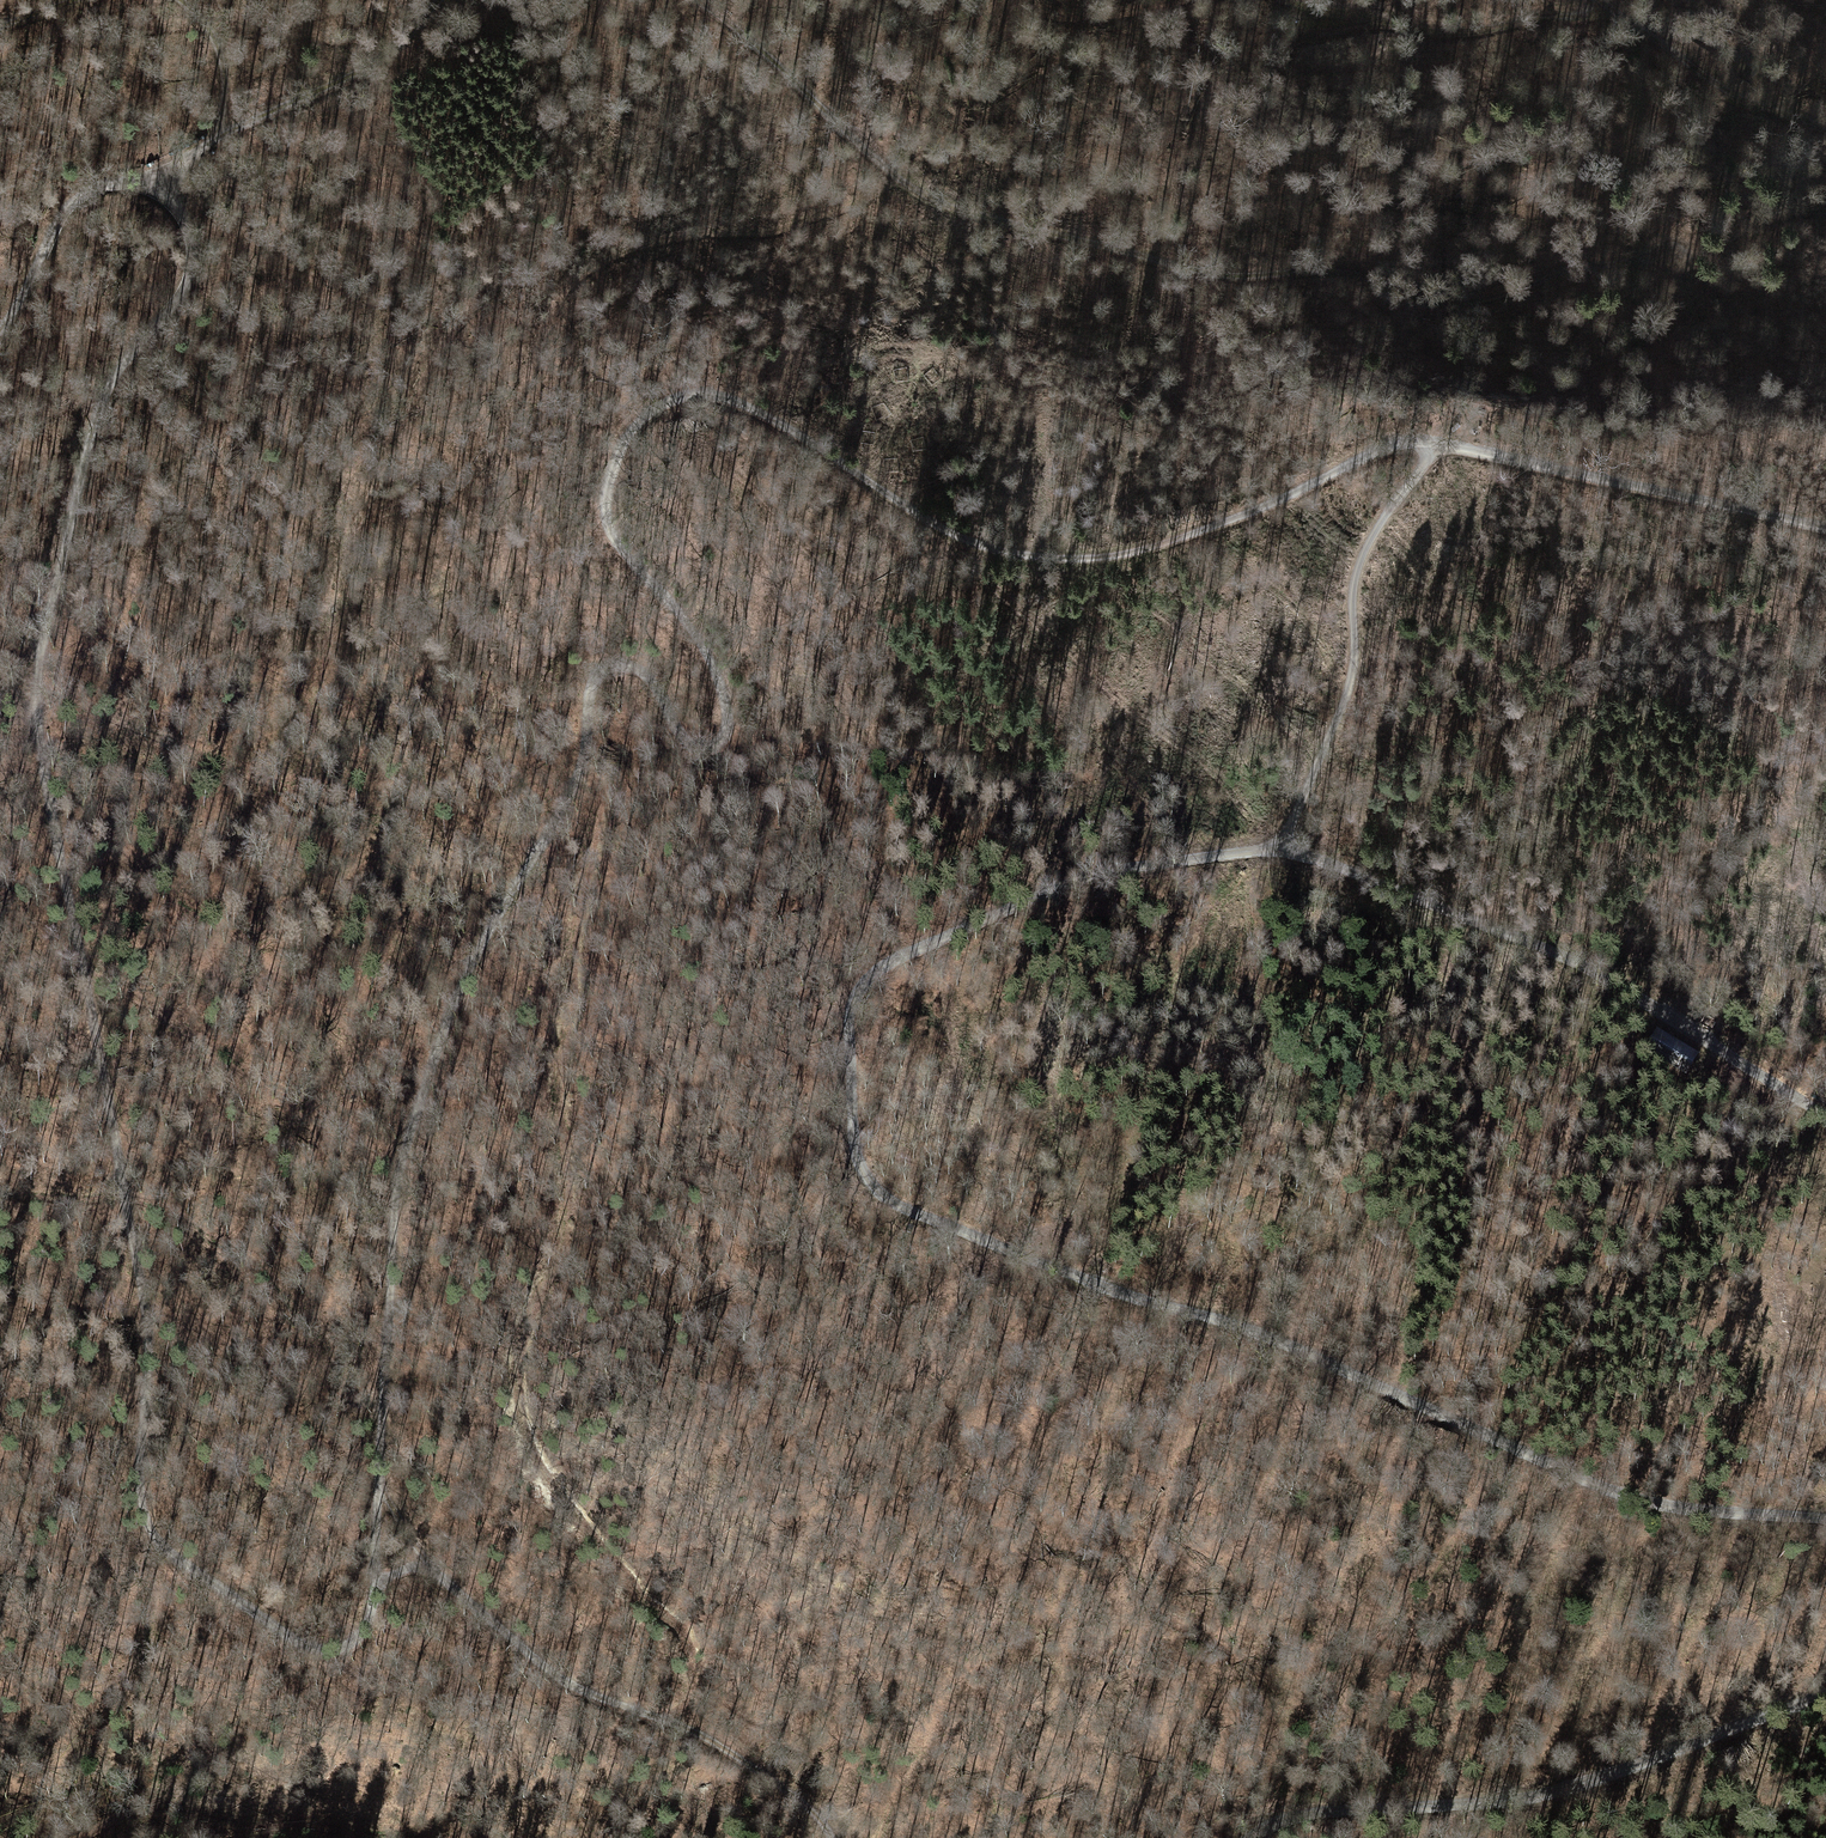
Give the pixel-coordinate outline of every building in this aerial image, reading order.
[(1673,1042),(1659,1033),(1649,1049),(1663,1058),(1673,1042)]
